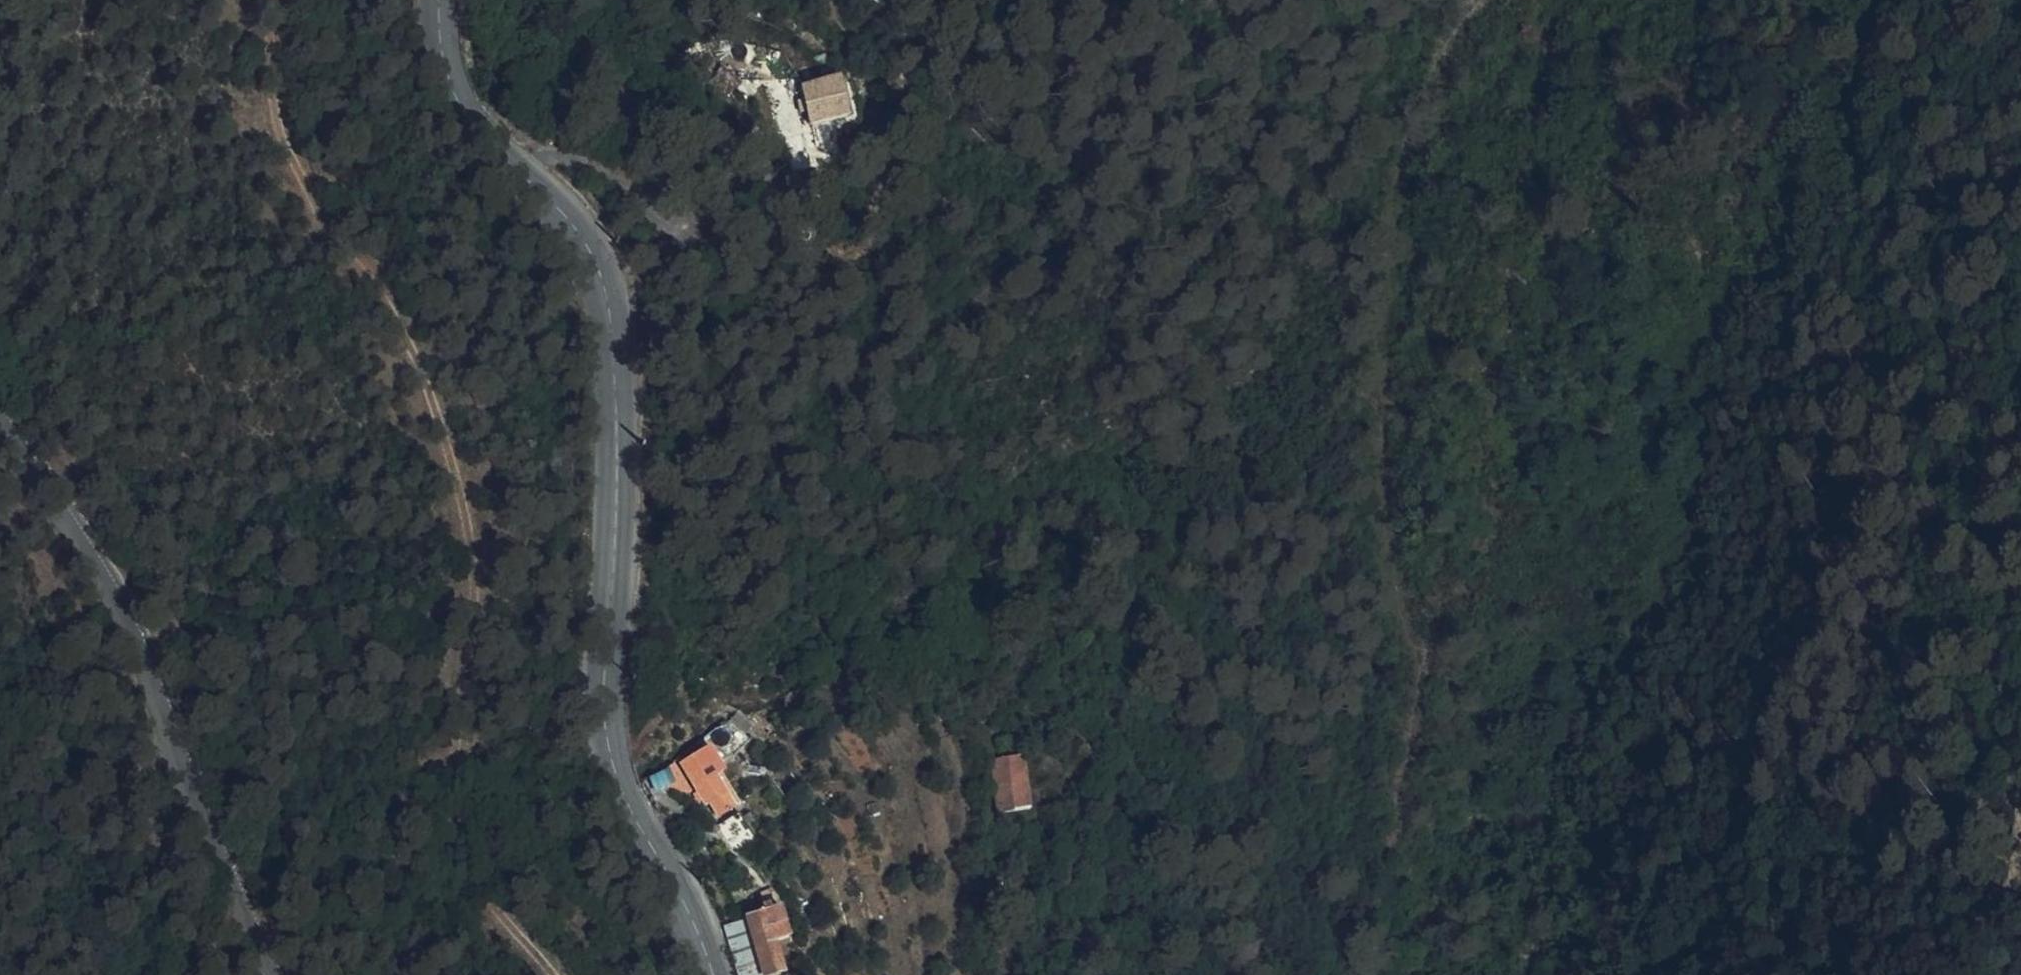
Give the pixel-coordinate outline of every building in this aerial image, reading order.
[(844,77),(808,85),(808,91),(817,125),(853,115),(844,77)] [(710,747),(707,741),(682,756),(688,766),(685,768),(690,776),(693,775),(703,791),(707,789),(718,807),(734,798),(705,750),(710,747)] [(1004,808),(1034,803),(1025,747),(994,752),(1004,808)] [(731,839),(745,832),(735,809),(720,816),(731,839)] [(749,912),(751,920),(767,972),(788,965),(774,921),(787,917),(782,902),(749,912)] [(725,928),(728,939),(740,974),(756,974),(767,972),(751,920),(725,928)]
